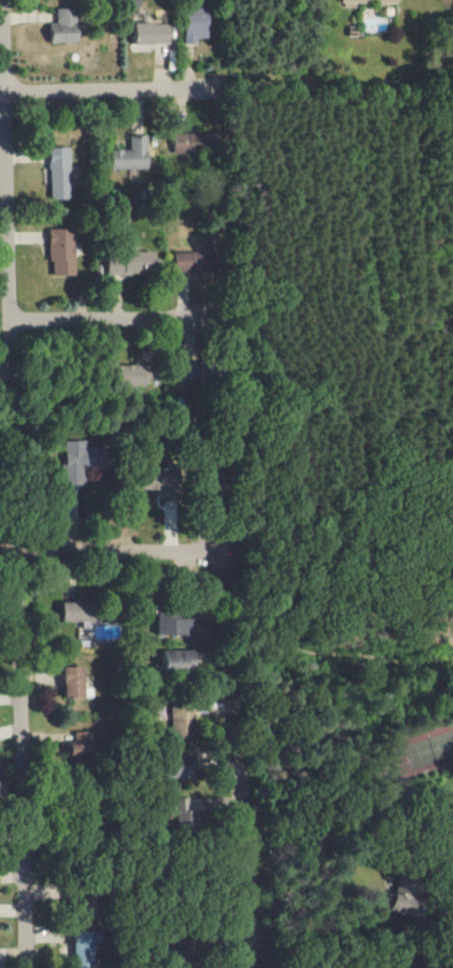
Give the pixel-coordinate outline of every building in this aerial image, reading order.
[(49,23),(50,43),(78,42),(77,8),(57,8),(57,23),(49,23)] [(205,11),(182,11),(183,43),(197,43),(196,38),(206,38),(205,11)] [(136,44),(170,43),(170,23),(136,24),(136,44)] [(173,153),(195,152),(194,133),(172,134),(173,153)] [(147,135),(129,135),(129,149),(112,149),(112,169),(148,168),(147,135)] [(51,275),(76,275),(75,228),(50,229),(51,275)] [(155,252),(108,251),(107,274),(154,276),(155,252)] [(174,272),(201,271),(201,252),(173,252),(174,272)] [(116,365),(114,382),(152,385),(153,368),(116,365)] [(63,441),(64,485),(81,485),(80,459),(92,459),(92,449),(83,449),(82,440),(63,441)] [(142,489),(161,489),(161,500),(175,500),(175,467),(141,467),(142,489)] [(93,621),(92,601),(61,602),(61,622),(93,621)] [(186,619),(175,618),(175,614),(153,614),(153,634),(186,635),(186,619)] [(162,650),(161,672),(192,673),(193,651),(162,650)] [(85,667),(86,699),(67,699),(66,667),(85,667)] [(170,740),(194,739),(193,702),(169,702),(170,740)] [(73,744),(67,744),(67,755),(92,755),(92,732),(74,731),(73,744)] [(207,801),(174,799),(173,826),(195,827),(195,818),(206,818),(207,801)] [(424,874),(417,896),(426,899),(420,917),(393,908),(405,868),(424,874)] [(103,930),(103,943),(96,943),(97,967),(76,967),(75,931),(103,930)]
